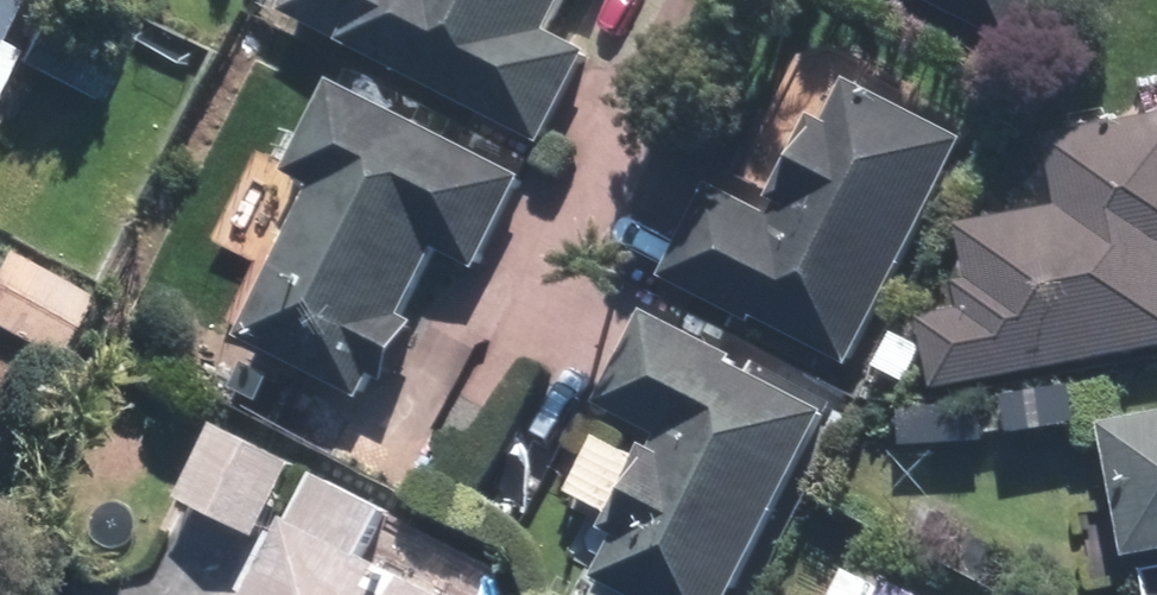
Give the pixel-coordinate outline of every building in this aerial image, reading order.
[(10,0),(0,0),(0,18),(10,0)] [(138,28),(83,0),(55,0),(21,66),(99,105),(138,28)] [(291,18),(549,147),(595,55),(553,34),(570,0),(300,0),(291,18)] [(1019,49),(1044,0),(924,0),(1019,49)] [(16,56),(0,48),(0,85),(16,56)] [(972,144),(855,84),(834,125),(819,117),(773,205),(782,209),(777,219),(714,186),(665,280),(755,326),(758,321),(856,371),(972,144)] [(483,271),(528,177),(340,87),(297,177),(325,191),(251,347),(367,402),(378,379),(391,385),(420,325),(411,320),(443,252),(483,271)] [(1049,135),(1061,208),(964,225),(973,277),(918,287),(935,388),(1156,351),(1156,116),(1049,135)] [(0,253),(0,328),(60,358),(90,297),(0,253)] [(648,312),(599,405),(663,438),(657,450),(652,447),(609,529),(621,535),(597,581),(624,594),(737,594),(830,417),(736,368),(741,360),(648,312)] [(1107,426),(1132,559),(1156,554),(1156,416),(1107,426)] [(244,533),(281,460),(207,422),(169,495),(205,513),(244,533)] [(328,481),(304,528),(294,523),(257,594),(436,594),(373,563),(396,516),(328,481)] [(892,584),(886,594),(913,594),(892,584)]
